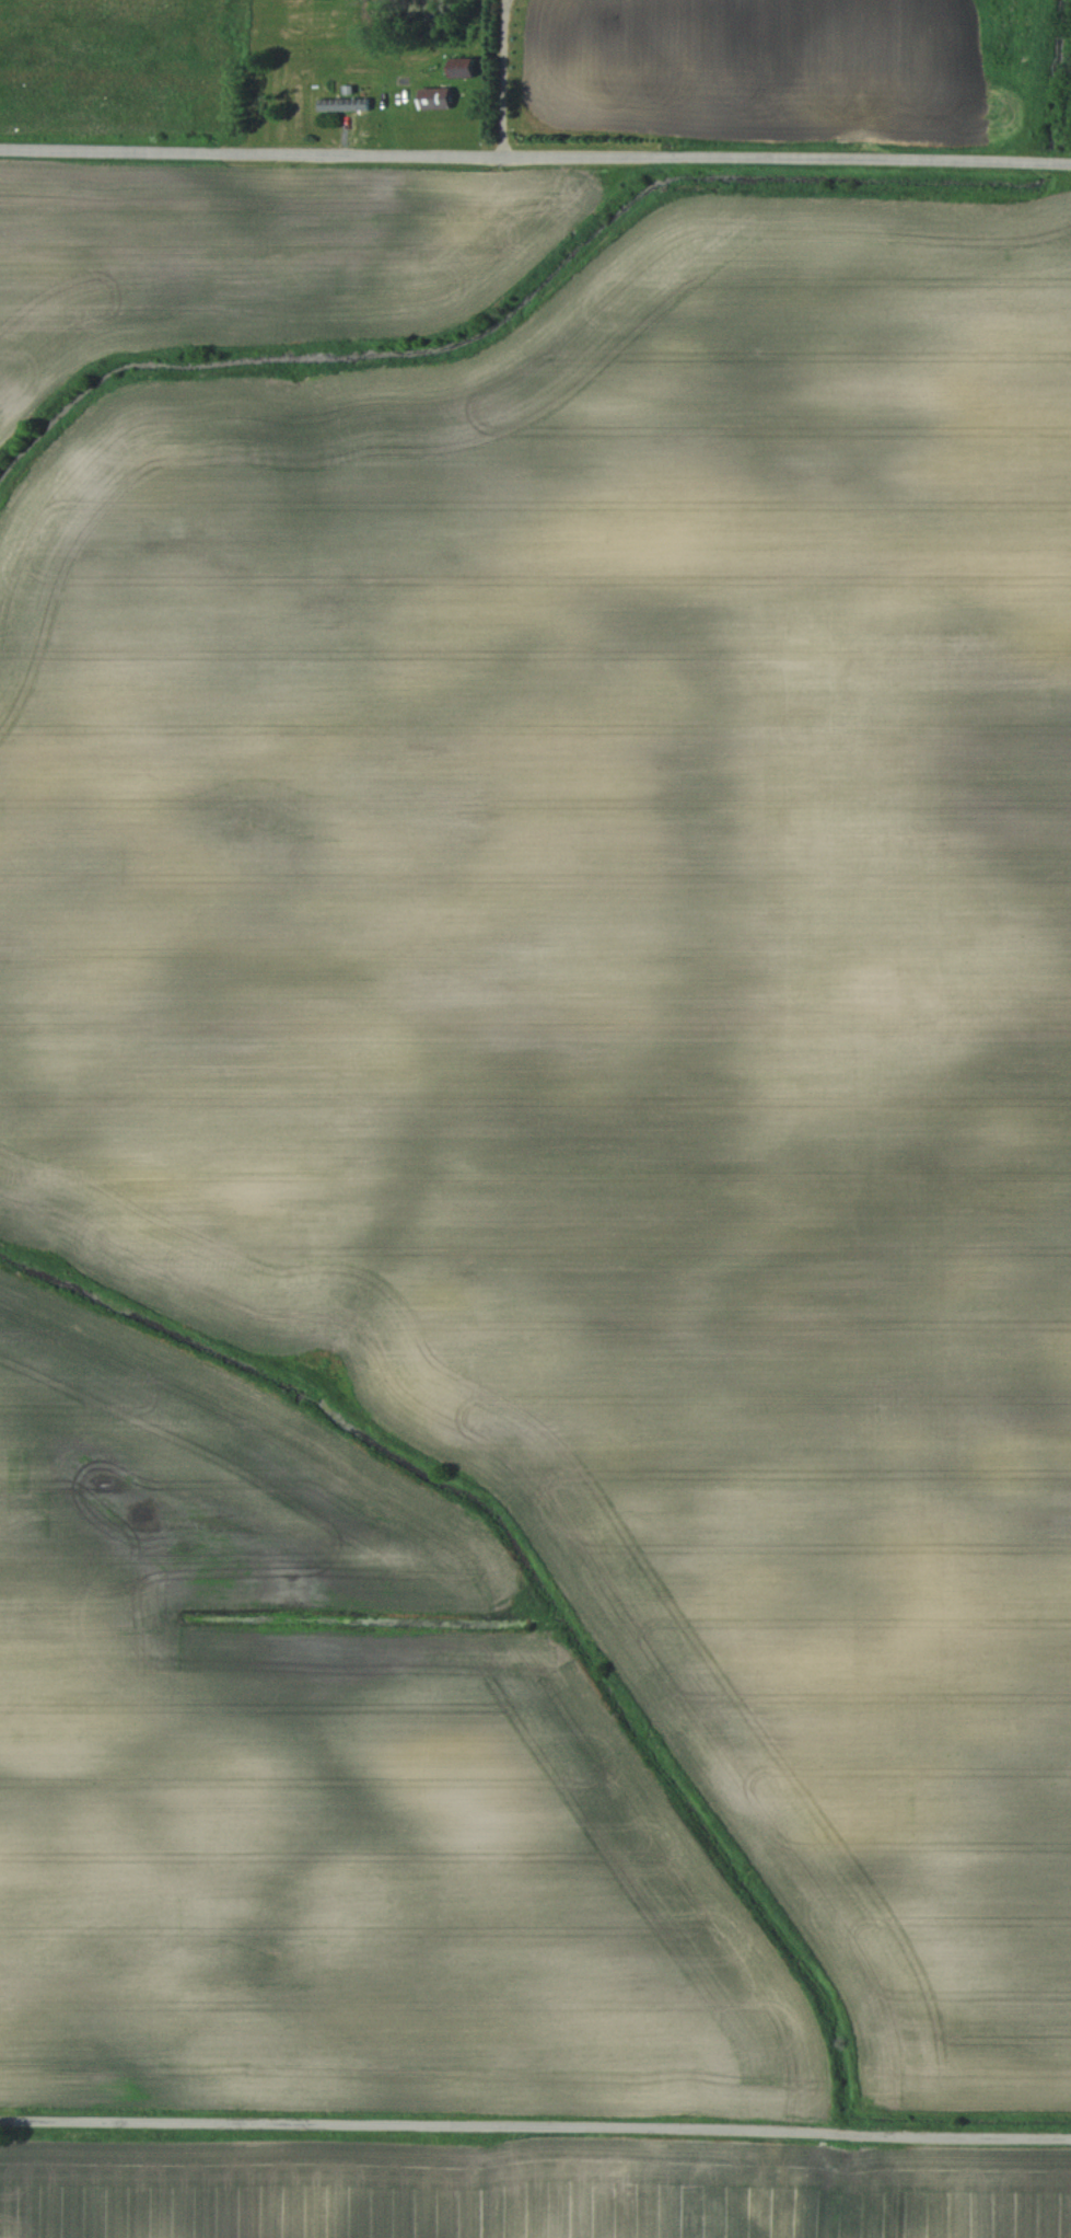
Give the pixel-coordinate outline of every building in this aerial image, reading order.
[(445,78),(472,78),(472,59),(445,59),(445,78)] [(446,109),(446,89),(415,89),(415,109),(446,109)] [(366,111),(366,99),(314,99),(314,111),(366,111)]
